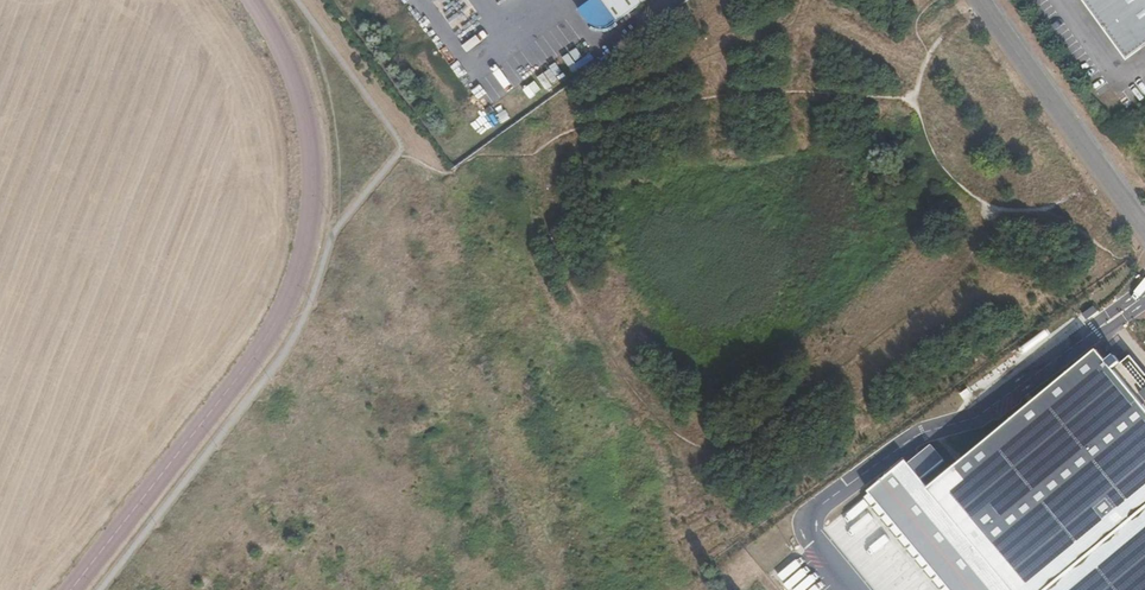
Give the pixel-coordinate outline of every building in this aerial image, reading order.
[(615,23),(599,0),(593,0),(579,10),(590,25),(594,29),(605,29),(615,23)] [(649,0),(599,0),(615,23),(616,24),(649,0)] [(1125,59),(1144,45),(1144,0),(1082,0),(1125,59)] [(940,486),(914,456),(874,489),(957,589),(1144,589),(1144,409),(1100,354),(1089,363),(940,486)]
